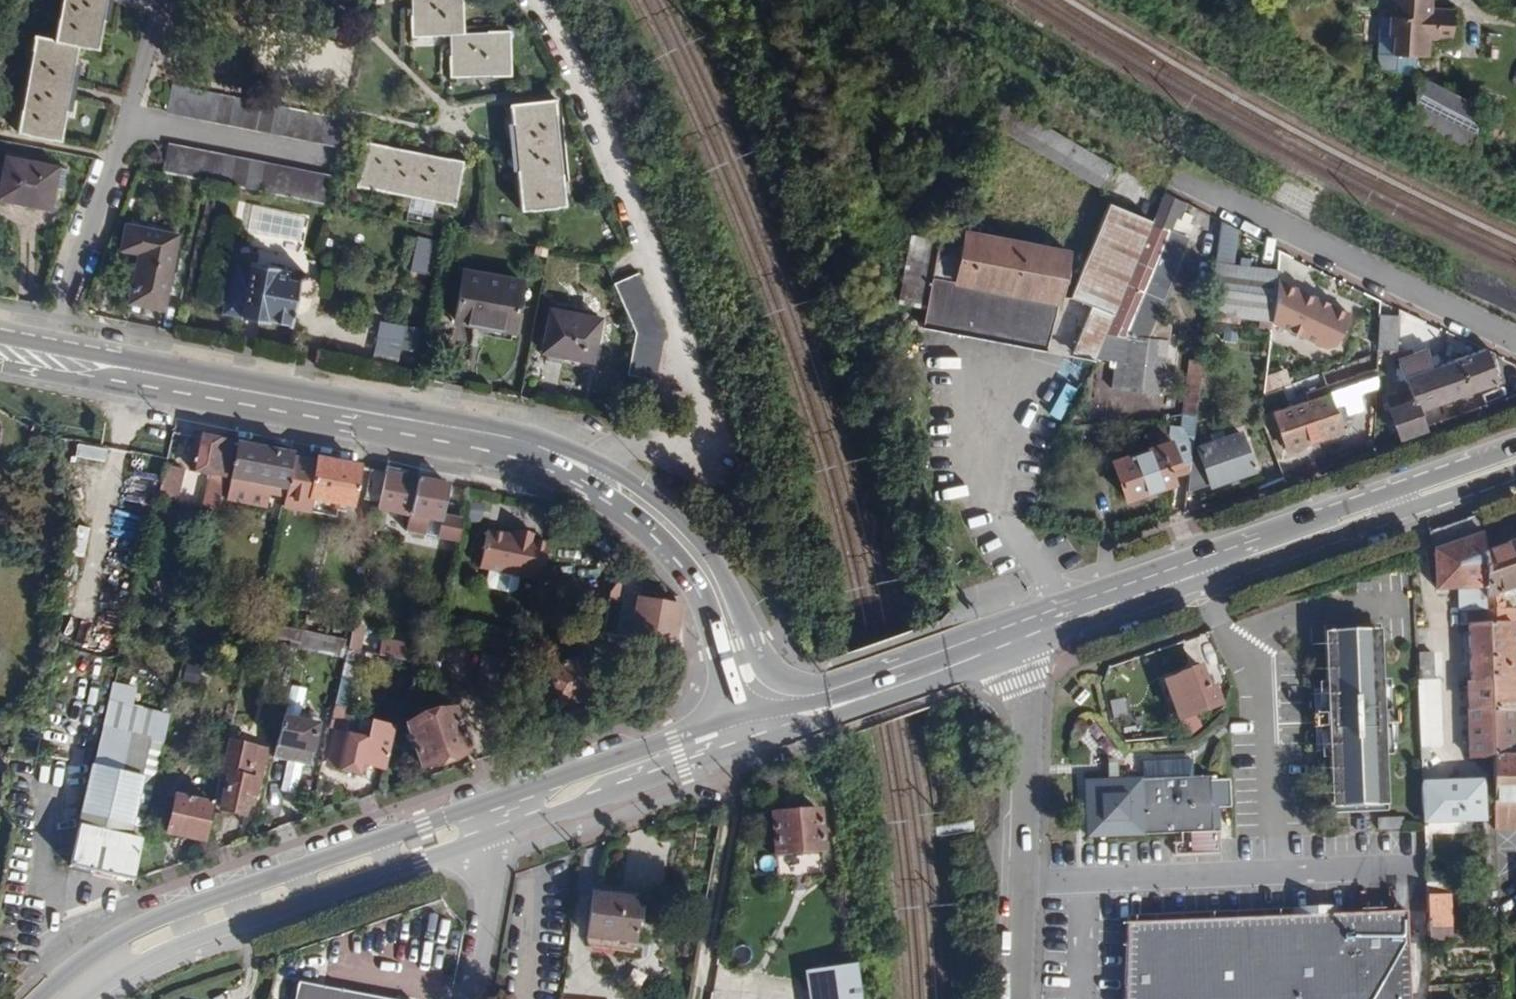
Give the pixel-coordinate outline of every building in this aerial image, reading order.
[(55,40),(35,37),(18,133),(60,140),(69,90),(77,46),(97,50),(106,0),(62,0),(55,40)] [(410,36),(448,35),(449,77),(508,76),(506,33),(461,34),(460,0),(409,0),(410,36)] [(1394,36),(1397,0),(1390,0),(1387,36),(1394,36)] [(1391,55),(1426,58),(1427,38),(1436,38),(1436,19),(1429,18),(1429,11),(1430,0),(1397,0),(1394,36),(1391,55)] [(1401,115),(1464,147),(1483,109),(1420,78),(1401,115)] [(337,145),(341,119),(171,86),(166,112),(337,145)] [(564,205),(552,100),(508,105),(513,147),(514,154),(521,210),(564,205)] [(1103,192),(1117,170),(1000,101),(986,123),(1103,192)] [(461,163),(364,144),(356,187),(453,205),(461,163)] [(166,146),(162,173),(202,181),(325,205),(330,178),(166,146)] [(66,169),(4,157),(0,182),(0,200),(50,209),(54,188),(62,190),(66,169)] [(1182,217),(1187,206),(1163,194),(1151,222),(1109,323),(1147,330),(1190,229),(1187,227),(1190,221),(1182,217)] [(1094,359),(1109,323),(1151,222),(1109,205),(1070,298),(1091,307),(1071,352),(1093,361),(1094,359)] [(1276,282),(1277,271),(1232,265),(1235,232),(1219,223),(1208,315),(1271,323),(1276,282)] [(163,310),(177,236),(125,226),(122,250),(138,254),(129,304),(163,310)] [(1067,251),(965,233),(964,240),(940,234),(939,240),(932,279),(1059,302),(1067,251)] [(410,236),(405,270),(424,272),(429,239),(410,236)] [(932,279),(939,240),(912,236),(898,306),(925,310),(932,279)] [(233,262),(224,315),(268,323),(268,321),(291,324),(296,292),(299,295),(303,297),(308,297),(311,296),(312,295),(313,295),(315,290),(315,285),(314,282),(309,278),(307,277),(302,278),(298,281),(286,279),(287,271),(233,262)] [(512,330),(521,283),(463,273),(456,320),(512,330)] [(663,333),(638,274),(613,286),(632,330),(633,335),(627,377),(655,381),(663,333)] [(1059,302),(932,279),(925,310),(922,324),(1071,352),(1091,307),(1070,298),(1059,302)] [(1347,315),(1276,282),(1271,323),(1325,348),(1333,346),(1347,315)] [(590,362),(598,319),(549,310),(542,353),(590,362)] [(1379,316),(1377,350),(1396,351),(1397,318),(1379,316)] [(1144,338),(1147,330),(1109,323),(1094,359),(1113,362),(1109,390),(1161,395),(1162,391),(1174,392),(1179,342),(1144,338)] [(395,348),(409,351),(414,328),(400,325),(395,348)] [(1388,408),(1399,438),(1423,429),(1417,414),(1497,384),(1493,376),(1499,373),(1491,352),(1485,349),(1440,365),(1437,357),(1428,360),(1425,350),(1397,359),(1411,400),(1388,408)] [(1188,360),(1183,414),(1195,415),(1202,362),(1188,360)] [(1374,395),(1376,369),(1332,384),(1335,393),(1273,414),(1286,451),(1343,432),(1335,410),(1345,407),(1348,416),(1366,409),(1363,400),(1374,395)] [(1058,395),(1042,425),(1053,431),(1069,400),(1058,395)] [(1168,443),(1177,466),(1190,462),(1191,452),(1195,415),(1183,414),(1181,435),(1170,438),(1167,439),(1168,443)] [(1190,462),(1186,493),(1210,483),(1211,486),(1254,471),(1240,433),(1198,448),(1199,451),(1191,452),(1190,462)] [(232,445),(202,439),(196,473),(211,477),(211,481),(208,483),(202,509),(218,512),(232,445)] [(1126,501),(1168,486),(1173,484),(1168,470),(1177,466),(1168,443),(1159,446),(1151,449),(1112,462),(1126,501)] [(103,466),(106,450),(74,444),(71,460),(103,466)] [(292,456),(239,446),(233,480),(285,490),(292,456)] [(292,456),(285,490),(284,495),(329,504),(341,506),(356,509),(363,470),(292,456)] [(129,459),(126,484),(151,487),(154,462),(129,459)] [(183,470),(165,466),(157,501),(175,505),(183,470)] [(385,475),(372,472),(368,496),(380,498),(385,475)] [(385,475),(380,498),(378,511),(410,517),(418,481),(385,475)] [(450,487),(418,481),(410,517),(442,523),(450,487)] [(73,527),(70,557),(84,558),(87,528),(73,527)] [(541,581),(549,543),(535,540),(516,536),(489,531),(481,567),(490,569),(522,576),(541,581)] [(1482,536),(1434,553),(1436,588),(1464,588),(1464,609),(1461,609),(1462,625),(1469,625),(1487,624),(1483,553),(1482,536)] [(1487,624),(1510,623),(1509,609),(1497,610),(1497,596),(1515,589),(1515,542),(1483,553),(1487,624)] [(676,619),(677,607),(646,601),(640,636),(674,641),(678,620),(676,619)] [(1487,624),(1489,684),(1491,708),(1493,756),(1496,830),(1515,830),(1515,756),(1514,756),(1513,709),(1515,709),(1515,649),(1515,638),(1510,638),(1510,623),(1487,624)] [(1322,626),(1325,712),(1326,726),(1329,812),(1387,810),(1383,724),(1383,710),(1379,624),(1322,626)] [(1487,624),(1469,625),(1471,684),(1489,684),(1487,624)] [(302,632),(300,643),(348,653),(348,650),(350,642),(302,632)] [(350,642),(348,650),(360,653),(362,638),(352,635),(350,642)] [(413,648),(382,642),(379,656),(409,663),(413,648)] [(1433,678),(1432,652),(1415,652),(1416,678),(1433,678)] [(506,696),(510,662),(482,658),(478,693),(506,696)] [(550,674),(559,702),(574,697),(577,703),(597,697),(584,662),(550,674)] [(1179,719),(1221,703),(1214,685),(1209,687),(1201,666),(1179,674),(1179,676),(1164,681),(1179,719)] [(1431,682),(1417,683),(1420,748),(1428,748),(1440,749),(1438,682),(1431,682)] [(69,867),(135,883),(171,715),(134,706),(138,687),(113,683),(69,867)] [(1489,684),(1471,684),(1466,684),(1467,709),(1491,708),(1489,684)] [(1110,723),(1129,722),(1128,700),(1109,700),(1110,723)] [(337,701),(330,728),(339,730),(345,703),(337,701)] [(468,753),(452,705),(421,715),(423,722),(407,727),(420,769),(468,753)] [(1491,708),(1467,709),(1469,758),(1493,756),(1491,708)] [(1394,709),(1383,710),(1383,724),(1395,724),(1394,709)] [(1326,726),(1325,712),(1314,713),(1314,727),(1326,726)] [(283,717),(273,759),(310,766),(319,724),(283,716),(283,717)] [(363,767),(386,772),(395,728),(372,722),(368,740),(345,735),(334,733),(327,767),(361,775),(363,767)] [(213,805),(212,808),(242,816),(246,802),(253,803),(265,751),(227,742),(213,804),(213,805)] [(1428,748),(1420,748),(1420,762),(1429,761),(1428,748)] [(1230,808),(1229,780),(1210,781),(1210,776),(1193,777),(1192,760),(1144,762),(1145,780),(1121,781),(1120,772),(1111,773),(1111,782),(1089,783),(1091,837),(1182,834),(1182,843),(1175,843),(1176,855),(1219,853),(1218,808),(1230,808)] [(284,764),(280,791),(297,793),(300,766),(284,764)] [(1421,783),(1423,823),(1484,820),(1481,781),(1441,782),(1421,783)] [(182,837),(205,842),(212,808),(213,805),(174,797),(167,832),(183,834),(182,837)] [(820,852),(817,812),(771,814),(774,855),(820,852)] [(1397,828),(1396,817),(1376,819),(1376,830),(1397,828)] [(634,943),(640,901),(594,895),(589,927),(620,931),(619,941),(634,943)] [(1449,897),(1426,898),(1428,940),(1450,939),(1449,897)] [(1405,910),(1131,922),(1126,998),(1408,998),(1405,910)] [(802,972),(805,998),(858,998),(851,964),(802,972)] [(298,983),(295,998),(379,998),(298,983)] [(691,983),(684,983),(681,998),(687,998),(689,995),(691,983)]
